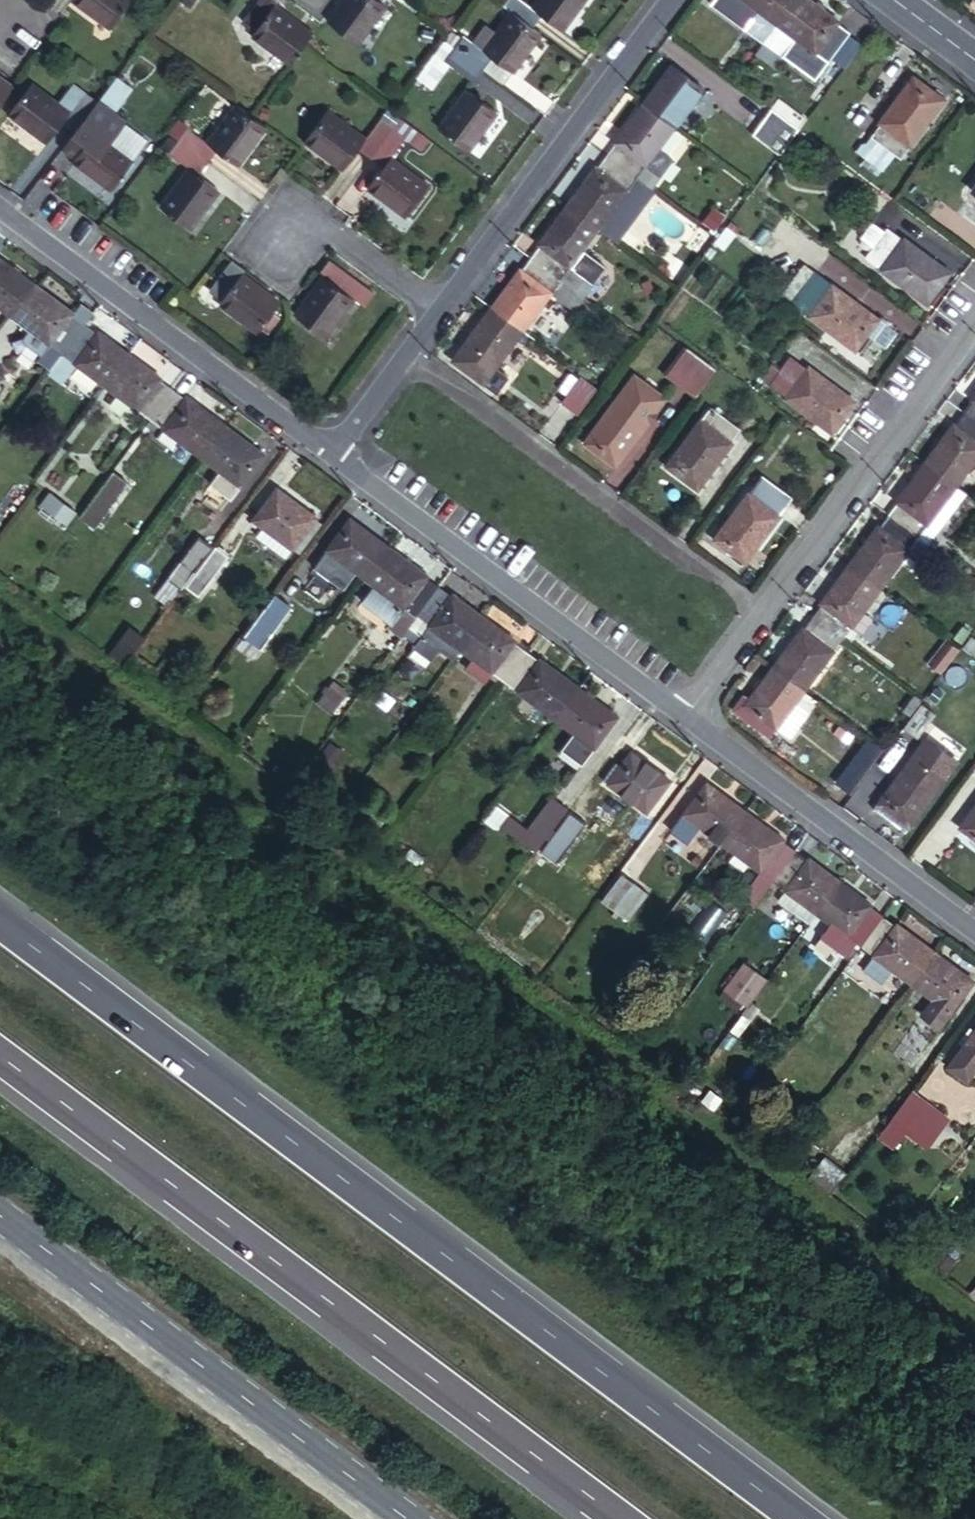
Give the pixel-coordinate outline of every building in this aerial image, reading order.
[(103,23),(121,0),(72,0),(103,23)] [(305,31),(268,2),(270,0),(252,0),(238,18),(249,28),(246,31),(283,59),(293,47),(297,41),(305,31)] [(325,15),(354,37),(382,0),(336,0),(325,15)] [(501,2),(506,5),(530,24),(539,11),(559,26),(579,0),(534,0),(531,4),(526,0),(503,0),(501,2)] [(790,0),(711,0),(709,3),(760,41),(790,0)] [(807,0),(790,0),(760,41),(780,56),(812,81),(846,34),(834,25),(835,21),(807,0)] [(964,3),(964,7),(973,14),(974,10),(974,0),(965,0),(964,3)] [(447,43),(475,64),(484,52),(504,68),(534,26),(530,24),(506,5),(489,27),(480,21),(468,36),(477,43),(475,46),(456,31),(447,43)] [(447,43),(439,37),(411,74),(426,85),(443,62),(465,78),(475,64),(447,43)] [(760,41),(755,46),(776,62),(780,56),(760,41)] [(504,68),(484,52),(476,64),(495,78),(504,68)] [(667,65),(640,103),(672,126),(700,89),(667,65)] [(876,125),(865,139),(895,161),(940,101),(907,76),(873,122),(876,125)] [(460,86),(431,125),(459,148),(488,108),(460,86)] [(112,100),(97,89),(79,113),(94,124),(112,100)] [(183,126),(174,139),(203,161),(213,147),(225,157),(254,118),(243,111),(222,95),(194,134),(183,126)] [(79,113),(56,96),(40,116),(14,96),(0,116),(0,129),(30,153),(46,133),(57,142),(79,113)] [(800,114),(779,98),(772,108),(793,124),(800,114)] [(672,126),(640,103),(612,141),(614,142),(604,156),(634,178),(644,164),(658,175),(670,158),(656,147),(672,126)] [(772,108),(770,107),(751,134),(777,153),(797,127),(793,124),(772,108)] [(350,146),(363,156),(385,126),(373,117),(357,138),(320,109),(298,138),(335,167),(350,146)] [(94,124),(79,113),(57,142),(45,158),(58,166),(55,170),(94,201),(115,174),(91,155),(107,134),(94,124)] [(385,126),(363,156),(376,165),(360,186),(399,216),(421,186),(383,157),(398,136),(385,126)] [(162,136),(158,142),(164,147),(169,141),(162,136)] [(203,161),(174,139),(164,151),(174,159),(146,196),(179,220),(206,182),(194,173),(203,161)] [(634,178),(604,156),(595,169),(592,168),(565,204),(597,229),(613,241),(651,190),(649,188),(634,178)] [(644,164),(634,178),(649,188),(658,175),(644,164)] [(953,217),(974,233),(974,201),(968,196),(953,217)] [(597,229),(565,204),(536,243),(538,245),(529,257),(581,296),(590,284),(593,286),(605,269),(581,251),(597,229)] [(885,228),(864,257),(924,303),(948,271),(903,236),(900,239),(885,228)] [(276,314),(269,309),(277,299),(238,269),(241,266),(227,255),(204,285),(219,296),(216,299),(254,329),(257,325),(264,330),(276,314)] [(318,273),(290,309),(318,331),(346,294),(358,303),(367,290),(351,278),(323,257),(323,256),(313,269),(318,273)] [(581,296),(529,257),(519,270),(517,269),(489,307),(521,331),(549,292),(572,310),(581,296)] [(31,284),(0,261),(0,310),(7,315),(31,284)] [(787,284),(799,293),(814,271),(803,263),(787,284)] [(814,271),(799,293),(791,303),(854,349),(877,318),(814,271)] [(59,353),(79,326),(66,316),(68,312),(31,284),(7,315),(59,353)] [(494,368),(521,331),(489,307),(461,345),(463,346),(452,360),(496,392),(507,377),(494,368)] [(103,386),(127,355),(95,332),(92,334),(79,326),(59,353),(103,386)] [(685,347),(667,373),(696,394),(715,368),(685,347)] [(762,378),(768,382),(789,353),(783,350),(762,378)] [(789,353),(768,382),(785,394),(783,397),(829,431),(854,399),(808,365),(806,367),(789,353)] [(147,419),(167,391),(155,381),(158,378),(127,355),(103,386),(147,419)] [(576,376),(558,401),(574,413),(592,388),(576,376)] [(630,385),(624,394),(586,445),(618,468),(652,422),(649,420),(653,415),(665,397),(637,376),(630,385)] [(620,391),(624,394),(630,385),(627,382),(620,391)] [(199,457),(222,425),(183,397),(180,400),(167,391),(147,419),(199,457)] [(971,397),(974,398),(963,412),(974,420),(974,392),(971,397)] [(655,417),(668,399),(665,397),(653,415),(655,417)] [(714,407),(671,466),(702,490),(736,443),(734,442),(744,428),(714,407)] [(963,412),(954,424),(952,423),(923,461),(955,485),(974,457),(974,420),(963,412)] [(259,454),(222,425),(199,457),(217,470),(207,482),(227,497),(259,454)] [(955,485),(923,461),(896,499),(898,500),(888,514),(927,543),(964,492),(955,485)] [(112,470),(82,511),(95,522),(126,480),(112,470)] [(760,473),(712,537),(743,559),(777,514),(775,513),(789,494),(760,473)] [(281,556),(289,546),(310,518),(311,516),(273,487),(246,523),(255,529),(251,534),(281,556)] [(40,505),(65,524),(75,512),(50,492),(40,505)] [(927,543),(888,514),(878,526),(875,525),(847,564),(877,586),(879,587),(901,558),(911,565),(927,543)] [(310,518),(289,546),(295,550),(316,522),(310,518)] [(361,577),(385,545),(347,518),(311,566),(341,589),(353,572),(361,577)] [(179,588),(210,545),(197,535),(166,578),(178,588),(179,588)] [(182,590),(194,599),(226,555),(214,545),(182,590)] [(422,572),(385,545),(361,577),(369,583),(358,598),(387,620),(398,605),(413,616),(435,586),(420,575),(422,572)] [(877,586),(847,564),(821,600),(823,602),(813,616),(841,637),(879,587),(877,586)] [(178,588),(166,578),(154,595),(166,604),(178,588)] [(446,594),(435,586),(413,616),(408,623),(421,632),(413,643),(432,656),(439,645),(452,655),(457,648),(480,616),(448,592),(446,594)] [(274,594),(243,636),(260,648),(291,606),(274,594)] [(236,602),(229,613),(241,621),(248,610),(236,602)] [(500,630),(480,616),(457,648),(471,658),(464,667),(482,680),(488,671),(500,680),(522,650),(510,641),(512,637),(500,630)] [(841,637),(813,616),(803,629),(800,626),(772,665),(803,688),(841,637)] [(131,622),(111,649),(125,659),(145,632),(131,622)] [(958,646),(974,659),(974,641),(967,635),(958,646)] [(944,639),(929,665),(941,672),(956,646),(944,639)] [(536,660),(522,650),(500,680),(551,718),(574,685),(538,658),(536,660)] [(803,688),(772,665),(747,698),(740,693),(730,706),(753,723),(759,715),(776,726),(776,725),(790,735),(809,709),(795,699),(803,688)] [(338,668),(333,676),(346,686),(352,678),(338,668)] [(614,714),(574,685),(551,718),(570,732),(558,749),(577,764),(614,714)] [(817,699),(803,688),(795,699),(809,709),(817,699)] [(917,702),(918,701),(910,695),(900,710),(907,715),(917,702)] [(907,715),(900,725),(913,735),(930,711),(917,702),(907,715)] [(759,715),(753,723),(770,735),(776,726),(759,715)] [(864,736),(832,779),(844,788),(876,745),(864,736)] [(910,757),(872,806),(904,830),(954,764),(924,743),(912,758),(910,757)] [(575,768),(577,764),(558,749),(555,753),(575,768)] [(628,751),(605,782),(643,810),(666,779),(628,751)] [(718,841),(741,810),(703,781),(667,830),(685,843),(697,826),(718,841)] [(506,816),(499,826),(531,850),(563,808),(549,797),(525,830),(506,816)] [(958,827),(974,840),(974,803),(958,827)] [(781,839),(741,810),(718,841),(757,871),(740,895),(752,905),(770,880),(791,850),(779,841),(781,839)] [(568,811),(538,851),(553,862),(583,822),(568,811)] [(415,840),(409,849),(421,858),(427,850),(415,840)] [(804,860),(791,850),(770,880),(782,889),(774,899),(806,923),(813,913),(837,880),(806,858),(804,860)] [(617,872),(598,899),(602,902),(628,921),(647,894),(617,872)] [(869,904),(837,880),(813,913),(824,921),(815,933),(844,954),(853,942),(857,945),(879,915),(867,906),(869,904)] [(892,925),(879,915),(857,945),(909,983),(932,951),(894,923),(892,925)] [(660,928),(653,937),(667,947),(674,939),(660,928)] [(932,951),(909,983),(947,1012),(971,979),(932,951)] [(741,963),(722,991),(743,1006),(763,979),(741,963)] [(749,1002),(745,1008),(754,1015),(758,1008),(749,1002)] [(745,1008),(741,1013),(750,1019),(754,1015),(745,1008)] [(944,1067),(963,1081),(974,1064),(974,1024),(971,1030),(965,1026),(954,1042),(959,1046),(944,1067)] [(715,1084),(709,1092),(720,1100),(726,1092),(715,1084)] [(905,1124),(928,1140),(938,1127),(932,1122),(940,1111),(910,1089),(890,1115),(904,1125),(905,1124)] [(946,1115),(940,1111),(932,1122),(938,1127),(946,1115)] [(891,1144),(903,1127),(904,1125),(890,1115),(876,1134),(891,1144)] [(915,1133),(927,1142),(928,1140),(905,1124),(904,1125),(915,1133)] [(925,1144),(927,1142),(915,1133),(904,1125),(903,1127),(925,1144)] [(836,1189),(853,1166),(831,1150),(815,1172),(836,1189)] [(945,1240),(937,1252),(952,1263),(961,1251),(945,1240)]
